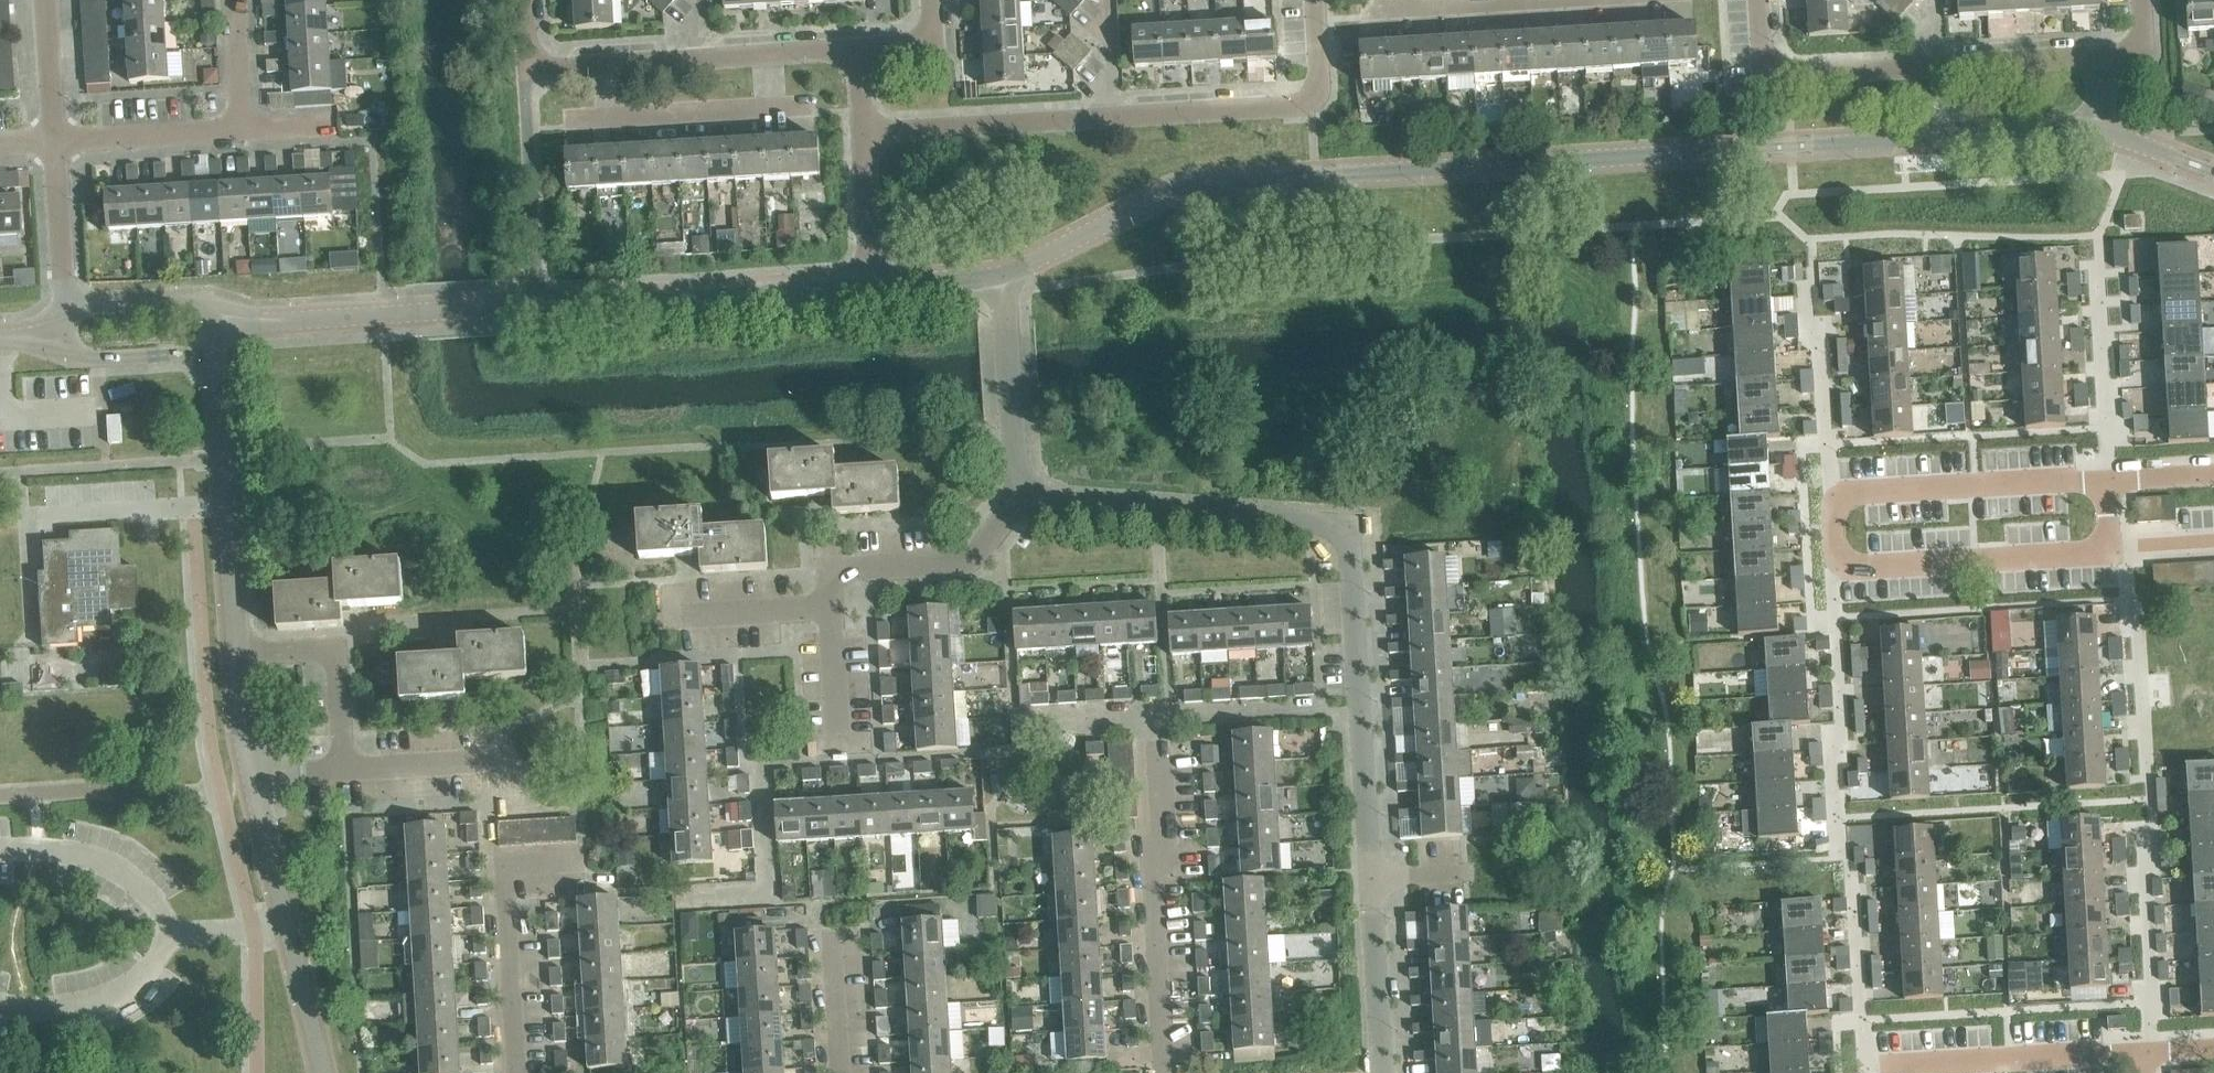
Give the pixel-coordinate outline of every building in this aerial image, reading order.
[(126,25),(165,23),(163,0),(124,0),(126,25)] [(287,9),(326,6),(326,0),(287,0),(287,9)] [(575,29),(614,26),(612,0),(573,0),(575,29)] [(668,0),(648,0),(663,13),(671,3),(668,0)] [(752,0),(723,0),(724,8),(752,7),(752,0)] [(980,3),(982,30),(1021,28),(1019,0),(980,3)] [(1071,0),(1051,0),(1069,16),(1078,6),(1071,0)] [(1892,0),(1878,0),(1875,3),(1895,21),(1904,10),(1892,0)] [(1904,10),(1913,0),(1912,0),(1892,0),(1904,10)] [(1986,0),(1957,0),(1958,16),(1987,14),(1986,0)] [(1987,14),(2014,13),(2014,0),(1986,0),(1987,14)] [(2014,13),(2042,11),(2042,0),(2014,0),(2014,13)] [(2042,11),(2070,9),(2069,0),(2042,0),(2042,11)] [(2070,9),(2099,7),(2098,0),(2069,0),(2070,9)] [(2213,30),(2213,0),(2185,0),(2187,32),(2213,30)] [(263,6),(263,17),(279,16),(278,5),(263,6)] [(1845,5),(1807,7),(1808,36),(1847,34),(1845,5)] [(287,9),(289,36),(328,34),(326,6),(287,9)] [(82,19),(82,22),(82,29),(106,28),(106,18),(82,19)] [(1273,20),(1244,21),(1246,60),(1275,58),(1273,20)] [(1244,21),(1216,23),(1219,62),(1246,60),(1244,21)] [(126,25),(128,53),(167,51),(165,23),(126,25)] [(1216,23),(1188,25),(1191,64),(1219,62),(1216,23)] [(1695,24),(1666,26),(1668,65),(1697,63),(1695,24)] [(1188,25),(1161,26),(1163,65),(1191,64),(1188,25)] [(1163,65),(1161,26),(1132,28),(1134,67),(1163,65)] [(1666,26),(1638,28),(1640,67),(1668,65),(1666,26)] [(982,30),(984,58),(1022,56),(1021,28),(982,30)] [(1638,28),(1610,29),(1613,69),(1640,67),(1638,28)] [(1610,29),(1582,31),(1585,70),(1613,69),(1610,29)] [(9,41),(9,31),(0,32),(0,42),(9,41)] [(1582,31),(1555,33),(1557,72),(1585,70),(1582,31)] [(264,33),(265,45),(281,44),(280,32),(264,33)] [(1555,33),(1527,34),(1529,74),(1557,72),(1555,33)] [(289,36),(291,64),(329,62),(328,34),(289,36)] [(1070,34),(1061,44),(1081,62),(1090,52),(1070,34)] [(1527,34),(1499,36),(1502,75),(1529,74),(1527,34)] [(1499,36),(1471,38),(1474,77),(1502,75),(1499,36)] [(1340,39),(1341,56),(1353,55),(1352,38),(1340,39)] [(1471,38),(1444,39),(1446,79),(1474,77),(1471,38)] [(1444,39),(1416,41),(1418,81),(1446,79),(1444,39)] [(1416,41),(1388,43),(1391,82),(1418,81),(1416,41)] [(1391,82),(1388,43),(1359,45),(1362,84),(1391,82)] [(1081,62),(1061,44),(1053,54),(1073,72),(1081,62)] [(83,47),(84,57),(108,55),(108,46),(83,47)] [(167,51),(128,53),(130,81),(129,81),(129,82),(169,80),(169,78),(168,78),(167,51)] [(1022,56),(984,58),(985,87),(1024,85),(1022,56)] [(11,69),(11,59),(0,60),(0,69),(11,69)] [(266,61),(267,73),(282,72),(282,60),(266,61)] [(329,62),(291,64),(292,92),(292,93),(294,93),(295,107),(331,105),(330,91),(332,91),(332,89),(331,89),(329,62)] [(209,71),(203,76),(204,85),(219,84),(218,70),(209,71)] [(85,75),(86,85),(87,85),(110,83),(109,74),(85,75)] [(110,83),(87,85),(87,93),(110,92),(110,83)] [(399,105),(388,106),(389,125),(400,124),(399,105)] [(364,115),(346,116),(346,128),(364,127),(364,115)] [(817,136),(788,138),(790,178),(819,176),(817,136)] [(788,138),(760,140),(763,179),(790,178),(788,138)] [(760,140),(733,141),(735,181),(763,179),(760,140)] [(733,141),(705,143),(707,183),(735,181),(733,141)] [(705,143),(677,145),(679,184),(707,183),(705,143)] [(677,145),(649,146),(652,186),(679,184),(677,145)] [(649,146),(622,148),(624,188),(652,186),(649,146)] [(622,148),(594,150),(596,189),(624,188),(622,148)] [(596,189),(594,150),(565,151),(567,191),(596,189)] [(320,154),(321,169),(333,169),(332,153),(320,154)] [(292,156),(293,171),(305,170),(304,155),(292,156)] [(276,156),(273,157),(265,157),(266,173),(277,172),(276,156)] [(237,159),(238,174),(249,174),(248,158),(237,159)] [(209,161),(210,176),(222,176),(221,160),(209,161)] [(181,162),(182,178),(194,177),(193,162),(181,162)] [(154,164),(155,180),(166,179),(165,163),(154,164)] [(126,166),(127,181),(138,181),(137,165),(126,166)] [(27,172),(16,173),(18,188),(28,188),(28,177),(27,172)] [(5,173),(6,189),(18,188),(16,173),(5,173)] [(329,178),(301,179),(303,218),(331,216),(331,217),(332,217),(330,177),(329,177),(329,178)] [(301,179),(273,181),(276,220),(303,218),(301,179)] [(273,181),(246,183),(248,222),(276,220),(273,181)] [(246,183),(218,184),(220,223),(248,222),(246,183)] [(218,184),(190,186),(192,225),(220,223),(218,184)] [(190,186),(162,188),(165,227),(192,225),(190,186)] [(162,188),(135,190),(137,228),(165,227),(162,188)] [(137,228),(135,190),(107,191),(106,191),(108,231),(110,231),(109,230),(137,228)] [(0,199),(0,237),(16,236),(17,236),(15,197),(14,197),(14,198),(0,199)] [(2125,229),(2142,228),(2141,215),(2124,215),(2125,229)] [(794,230),(776,231),(777,248),(795,247),(794,230)] [(709,236),(691,237),(692,254),(710,253),(709,236)] [(739,243),(718,243),(718,253),(718,254),(739,254),(739,252),(739,243)] [(2156,249),(2158,276),(2197,274),(2195,246),(2196,246),(2196,245),(2156,247),(2156,249)] [(599,249),(575,250),(576,262),(599,261),(599,249)] [(2113,250),(2114,268),(2122,267),(2121,249),(2113,250)] [(1950,255),(1930,256),(1931,275),(1951,274),(1950,255)] [(2015,261),(2016,288),(2055,286),(2053,258),(2054,258),(2054,257),(2014,260),(2014,261),(2015,261)] [(287,259),(279,260),(280,274),(288,274),(287,259)] [(208,262),(196,262),(197,277),(208,277),(208,262)] [(1974,262),(1962,263),(1964,292),(1976,291),(1974,262)] [(1863,270),(1864,298),(1903,295),(1902,268),(1902,266),(1862,269),(1862,270),(1863,270)] [(1781,267),(1782,281),(1794,280),(1793,267),(1781,267)] [(1730,272),(1731,300),(1770,297),(1768,270),(1769,270),(1769,268),(1729,271),(1729,272),(1730,272)] [(2067,274),(2067,285),(2079,284),(2079,273),(2067,274)] [(2158,276),(2160,304),(2199,301),(2197,274),(2158,276)] [(2127,278),(2129,296),(2137,295),(2136,278),(2127,278)] [(2079,284),(2067,285),(2068,297),(2080,296),(2079,284)] [(1833,301),(1832,285),(1823,286),(1824,301),(1833,301)] [(2016,288),(2018,316),(2057,314),(2055,286),(2016,288)] [(1975,294),(1966,294),(1967,303),(1972,303),(1975,300),(1975,294)] [(1864,298),(1866,325),(1905,323),(1903,295),(1864,298)] [(1731,300),(1733,327),(1771,325),(1770,297),(1731,300)] [(1833,298),(1834,313),(1843,313),(1842,297),(1833,298)] [(2160,304),(2161,332),(2200,329),(2199,301),(2160,304)] [(1684,303),(1665,304),(1667,332),(1686,331),(1684,303)] [(2129,306),(2130,324),(2139,323),(2138,305),(2129,306)] [(2018,316),(2020,344),(2059,341),(2057,314),(2018,316)] [(1784,316),(1785,327),(1796,327),(1796,315),(1784,316)] [(1977,321),(1968,321),(1968,331),(1975,330),(1977,327),(1977,321)] [(1866,325),(1868,353),(1907,351),(1905,323),(1866,325)] [(1733,327),(1735,355),(1773,353),(1771,325),(1733,327)] [(1796,327),(1785,327),(1785,339),(1797,338),(1796,327)] [(2070,329),(2071,341),(2083,340),(2082,328),(2070,329)] [(2161,332),(2163,359),(2202,357),(2200,329),(2161,332)] [(1836,339),(1837,355),(1846,355),(1845,339),(1836,339)] [(1857,339),(1846,340),(1847,354),(1858,354),(1857,339)] [(2083,340),(2071,341),(2072,352),(2083,351),(2083,340)] [(2020,344),(2021,372),(2060,369),(2059,341),(2020,344)] [(2118,346),(2119,362),(2128,362),(2127,345),(2118,346)] [(1868,353),(1869,381),(1908,378),(1907,351),(1868,353)] [(1735,355),(1736,383),(1775,380),(1773,353),(1735,355)] [(1846,355),(1837,355),(1838,372),(1847,371),(1846,355)] [(2163,359),(2165,387),(2204,385),(2202,357),(2163,359)] [(2128,362),(2119,362),(2120,378),(2129,378),(2128,362)] [(1989,364),(1968,365),(1969,375),(1989,374),(1989,364)] [(2021,372),(2023,399),(2062,397),(2060,369),(2021,372)] [(1800,371),(1801,382),(1812,381),(1812,370),(1800,371)] [(1962,377),(1953,377),(1953,390),(1962,389),(1962,377)] [(1869,381),(1871,408),(1910,406),(1908,378),(1869,381)] [(1736,383),(1738,410),(1777,408),(1775,380),(1736,383)] [(1812,381),(1801,382),(1801,393),(1813,393),(1812,381)] [(2074,385),(2074,396),(2086,395),(2085,384),(2074,385)] [(2165,387),(2167,415),(2205,412),(2204,385),(2165,387)] [(1982,391),(1972,391),(1973,403),(1983,403),(1982,391)] [(1839,394),(1840,410),(1849,410),(1848,394),(1839,394)] [(2086,395),(2074,396),(2075,407),(2087,407),(2086,395)] [(2062,397),(2023,399),(2025,427),(2024,427),(2024,428),(2065,426),(2064,424),(2062,397)] [(2131,403),(2122,403),(2123,419),(2131,418),(2131,403)] [(1910,406),(1871,408),(1873,436),(1872,436),(1872,438),(1913,435),(1912,434),(1910,406)] [(1738,410),(1740,438),(1740,439),(1765,437),(1765,438),(1779,437),(1779,435),(1778,435),(1777,408),(1738,410)] [(1849,410),(1840,410),(1841,426),(1850,426),(1849,410)] [(2205,412),(2167,415),(2168,442),(2168,444),(2208,441),(2208,440),(2207,440),(2205,412)] [(1698,414),(1687,415),(1688,426),(1699,425),(1698,414)] [(2132,416),(2133,431),(2142,430),(2141,415),(2132,416)] [(1804,435),(1816,434),(1815,421),(1803,422),(1804,435)] [(1727,440),(1728,468),(1767,465),(1765,438),(1765,437),(1740,439),(1740,438),(1726,439),(1726,440),(1727,440)] [(832,496),(833,514),(892,511),(889,468),(835,472),(834,453),(774,457),(777,499),(832,496)] [(1783,456),(1784,468),(1796,467),(1795,456),(1783,456)] [(1728,468),(1730,495),(1769,493),(1767,465),(1728,468)] [(1796,467),(1784,468),(1785,479),(1797,479),(1796,467)] [(1730,495),(1732,523),(1770,521),(1769,493),(1730,495)] [(2173,496),(2160,497),(2162,522),(2175,521),(2173,496)] [(2160,497),(2148,498),(2149,522),(2162,522),(2160,497)] [(2149,522),(2148,498),(2135,499),(2136,523),(2149,522)] [(1787,512),(1787,523),(1799,522),(1799,511),(1787,512)] [(700,555),(701,573),(760,570),(757,528),(703,531),(702,512),(642,516),(645,558),(700,555)] [(1732,523),(1733,551),(1772,548),(1770,521),(1732,523)] [(1799,522),(1787,523),(1788,535),(1800,534),(1799,522)] [(137,610),(134,567),(119,568),(117,542),(116,530),(115,530),(115,531),(68,534),(68,533),(67,533),(68,541),(40,543),(40,544),(43,585),(36,586),(40,647),(48,646),(76,644),(75,629),(81,629),(81,628),(109,626),(108,611),(137,610)] [(1510,542),(1488,543),(1488,559),(1510,558),(1510,542)] [(1733,551),(1735,578),(1774,576),(1772,548),(1733,551)] [(1405,568),(1407,587),(1445,585),(1444,558),(1445,558),(1445,556),(1404,559),(1404,560),(1382,561),(1383,570),(1405,568)] [(281,588),(284,630),(342,626),(341,608),(396,605),(394,562),(334,566),(335,584),(281,588)] [(2203,562),(2190,563),(2192,588),(2205,587),(2203,562)] [(2203,562),(2205,587),(2213,586),(2213,562),(2203,562)] [(2190,563),(2178,564),(2179,589),(2192,588),(2190,563)] [(2178,564),(2165,565),(2166,589),(2179,589),(2178,564)] [(2166,589),(2165,565),(2152,566),(2153,590),(2166,589)] [(1790,567),(1791,579),(1803,578),(1802,566),(1790,567)] [(1735,578),(1737,606),(1776,604),(1774,576),(1735,578)] [(1803,578),(1791,579),(1791,590),(1803,589),(1803,578)] [(1407,596),(1408,615),(1447,613),(1445,585),(1407,587),(1384,588),(1385,597),(1407,596)] [(1543,594),(1532,595),(1532,606),(1544,605),(1543,594)] [(1152,604),(1125,606),(1128,644),(1155,642),(1155,644),(1156,644),(1154,603),(1152,603),(1152,604)] [(1776,604),(1737,606),(1738,634),(1737,634),(1738,635),(1778,633),(1778,631),(1777,631),(1776,604)] [(1125,606),(1098,607),(1100,646),(1128,644),(1125,606)] [(1307,608),(1280,609),(1283,648),(1310,646),(1310,647),(1311,647),(1309,606),(1307,606),(1307,608)] [(1098,607),(1070,609),(1072,648),(1100,646),(1098,607)] [(909,612),(910,639),(949,637),(947,610),(948,610),(948,608),(907,611),(907,612),(909,612)] [(1070,609),(1042,611),(1044,649),(1072,648),(1070,609)] [(1280,609),(1253,611),(1255,650),(1283,648),(1280,609)] [(1707,609),(1689,610),(1690,635),(1708,634),(1707,609)] [(1514,610),(1502,610),(1503,636),(1516,635),(1514,610)] [(1044,649),(1042,611),(1015,613),(1015,612),(1013,612),(1016,652),(1017,652),(1017,651),(1044,649)] [(1253,611),(1225,613),(1227,651),(1255,650),(1253,611)] [(2008,612),(1991,613),(1992,625),(1993,654),(1995,654),(2007,653),(2009,653),(2008,624),(2008,622),(2008,612)] [(1225,613),(1197,615),(1199,653),(1227,651),(1225,613)] [(1409,624),(1410,642),(1410,643),(1449,640),(1447,613),(1408,615),(1386,616),(1386,625),(1409,624)] [(1199,653),(1197,615),(1170,616),(1170,615),(1168,615),(1171,656),(1172,656),(1172,655),(1199,653)] [(1793,618),(1794,632),(1806,631),(1805,617),(1793,618)] [(998,618),(988,618),(988,634),(998,634),(998,618)] [(2055,622),(2057,650),(2096,647),(2094,619),(2095,619),(2095,618),(2055,620),(2055,622)] [(876,623),(877,641),(889,641),(888,622),(876,623)] [(1880,633),(1881,660),(1920,658),(1919,630),(1919,629),(1879,631),(1879,633),(1880,633)] [(404,660),(406,703),(466,699),(465,680),(519,677),(516,635),(458,638),(459,657),(404,660)] [(910,639),(912,667),(951,665),(949,637),(910,639)] [(1828,651),(1827,637),(1815,638),(1816,651),(1828,651)] [(2108,638),(2109,650),(2121,649),(2120,637),(2108,638)] [(1764,642),(1766,670),(1805,667),(1803,640),(1804,640),(1804,638),(1764,641),(1764,642)] [(1411,651),(1412,670),(1450,668),(1449,640),(1410,643),(1410,642),(1387,644),(1388,653),(1411,651)] [(1850,645),(1851,661),(1859,661),(1858,645),(1850,645)] [(2057,650),(2059,677),(2098,675),(2096,647),(2057,650)] [(2121,649),(2109,650),(2110,661),(2121,660),(2121,649)] [(878,651),(879,669),(891,668),(890,650),(878,651)] [(2007,653),(1995,654),(1996,682),(2008,681),(2007,653)] [(1881,660),(1883,688),(1922,685),(1920,658),(1881,660)] [(1869,660),(1859,661),(1860,673),(1870,672),(1869,660)] [(1859,661),(1851,661),(1852,677),(1860,677),(1860,673),(1859,661)] [(1988,662),(1970,663),(1971,681),(1989,680),(1991,680),(1990,662),(1988,662)] [(734,683),(732,665),(721,666),(722,684),(734,683)] [(912,667),(914,695),(952,692),(951,665),(912,667)] [(661,670),(663,697),(701,695),(700,668),(701,668),(701,666),(660,669),(660,670),(661,670)] [(1766,670),(1768,697),(1807,695),(1805,667),(1766,670)] [(1412,679),(1414,698),(1452,696),(1450,668),(1412,670),(1389,672),(1390,681),(1412,679)] [(623,672),(605,673),(606,685),(623,684),(623,672)] [(2059,677),(2061,705),(2100,702),(2098,675),(2059,677)] [(880,679),(881,697),(893,696),(892,678),(880,679)] [(1294,684),(1295,696),(1313,695),(1313,683),(1294,684)] [(1267,686),(1267,698),(1286,697),(1285,685),(1267,686)] [(1818,686),(1819,697),(1831,697),(1830,685),(1818,686)] [(1883,688),(1885,715),(1924,713),(1922,685),(1883,688)] [(1140,687),(1141,699),(1159,698),(1158,686),(1140,687)] [(1239,687),(1240,699),(1258,698),(1257,686),(1239,687)] [(1112,689),(1113,701),(1131,699),(1130,688),(1112,689)] [(1211,689),(1212,701),(1230,700),(1229,688),(1211,689)] [(1084,690),(1085,702),(1103,701),(1103,689),(1084,690)] [(1183,691),(1184,703),(1202,702),(1202,690),(1183,691)] [(1057,692),(1057,704),(1076,703),(1075,691),(1057,692)] [(914,695),(915,723),(954,720),(952,692),(914,695)] [(722,693),(723,712),(735,711),(734,693),(722,693)] [(1029,694),(1030,706),(1048,705),(1047,693),(1029,694)] [(2112,694),(2112,705),(2124,704),(2124,693),(2112,694)] [(663,697),(664,725),(703,722),(701,695),(663,697)] [(1768,697),(1769,725),(1790,724),(1790,725),(1809,724),(1809,722),(1808,722),(1807,695),(1768,697)] [(1414,707),(1415,726),(1454,724),(1452,696),(1414,698),(1391,699),(1392,708),(1414,707)] [(1831,697),(1819,697),(1820,709),(1832,708),(1831,697)] [(1853,701),(1854,717),(1863,716),(1862,700),(1853,701)] [(2061,705),(2063,733),(2102,730),(2100,702),(2061,705)] [(619,703),(607,703),(608,713),(619,713),(619,703)] [(2124,704),(2112,705),(2113,717),(2125,716),(2124,704)] [(881,706),(883,725),(894,724),(893,706),(881,706)] [(2012,709),(1998,710),(2000,735),(2014,734),(2012,709)] [(1885,715),(1886,743),(1925,741),(1924,713),(1885,715)] [(1863,716),(1854,717),(1855,733),(1863,732),(1863,716)] [(724,721),(725,739),(737,739),(736,720),(724,721)] [(954,720),(915,723),(917,750),(916,750),(916,751),(957,749),(957,747),(956,747),(954,720)] [(1525,720),(1509,720),(1509,734),(1526,734),(1525,720)] [(664,725),(666,752),(705,750),(703,722),(664,725)] [(1416,735),(1417,753),(1417,754),(1456,751),(1454,724),(1415,726),(1393,727),(1393,736),(1416,735)] [(1752,727),(1753,755),(1792,752),(1790,725),(1790,724),(1769,725),(1751,726),(1751,727),(1752,727)] [(2063,733),(2065,760),(2104,758),(2102,730),(2063,733)] [(1233,735),(1234,763),(1273,760),(1271,733),(1272,733),(1272,732),(1231,734),(1231,735),(1233,735)] [(896,752),(895,733),(883,734),(884,752),(896,752)] [(1107,742),(1108,755),(1132,753),(1132,740),(1107,742)] [(1886,743),(1888,771),(1927,769),(1925,741),(1886,743)] [(1085,743),(1086,756),(1104,755),(1103,742),(1085,743)] [(1808,743),(1809,755),(1821,754),(1820,743),(1808,743)] [(1200,746),(1201,765),(1213,764),(1212,746),(1200,746)] [(1533,747),(1517,747),(1517,760),(1533,760),(1533,747)] [(726,749),(727,767),(739,766),(738,748),(726,749)] [(2115,749),(2116,761),(2128,760),(2127,748),(2115,749)] [(666,752),(668,780),(706,778),(705,750),(666,752)] [(1418,762),(1419,781),(1457,779),(1472,778),(1470,750),(1456,751),(1417,754),(1417,753),(1394,755),(1395,764),(1418,762)] [(1753,755),(1755,782),(1794,780),(1792,752),(1753,755)] [(1108,755),(1109,768),(1133,766),(1132,753),(1108,755)] [(1821,754),(1809,755),(1810,766),(1822,766),(1821,754)] [(1856,759),(1857,770),(1857,774),(1866,774),(1865,758),(1856,759)] [(2104,758),(2065,760),(2067,788),(2066,788),(2066,789),(2106,787),(2106,785),(2105,785),(2104,758)] [(959,771),(959,759),(940,761),(941,773),(959,771)] [(1234,763),(1236,790),(1274,788),(1273,760),(1234,763)] [(2128,760),(2116,761),(2117,772),(2129,771),(2128,760)] [(932,773),(931,761),(913,762),(913,774),(932,773)] [(904,775),(903,763),(885,764),(886,776),(904,775)] [(2187,794),(2213,792),(2213,763),(2184,765),(2184,766),(2185,766),(2187,794)] [(876,777),(875,765),(857,766),(858,778),(876,777)] [(848,778),(848,766),(829,768),(830,779),(848,778)] [(1109,768),(1109,781),(1134,779),(1133,766),(1109,768)] [(821,780),(820,768),(802,769),(802,781),(821,780)] [(1927,769),(1888,771),(1890,798),(1889,798),(1889,800),(1929,798),(1929,796),(1928,796),(1927,769)] [(774,771),(775,783),(793,782),(792,770),(774,771)] [(1848,771),(1848,786),(1857,786),(1856,770),(1848,771)] [(1202,774),(1203,792),(1215,792),(1214,773),(1202,774)] [(737,775),(738,794),(750,793),(749,775),(737,775)] [(668,780),(669,808),(708,806),(706,778),(668,780)] [(1109,781),(1110,793),(1135,792),(1134,779),(1109,781)] [(1419,790),(1421,809),(1459,807),(1457,779),(1419,781),(1396,782),(1397,792),(1419,790)] [(2155,780),(2156,796),(2165,795),(2164,779),(2155,780)] [(1755,782),(1757,810),(1795,808),(1794,780),(1755,782)] [(1236,790),(1238,818),(1276,816),(1274,788),(1236,790)] [(970,792),(942,794),(945,832),(972,831),(972,832),(974,832),(971,791),(970,791),(970,792)] [(1110,793),(1111,806),(1136,805),(1135,792),(1110,793)] [(2188,822),(2213,820),(2213,792),(2187,794),(2188,822)] [(942,794),(915,795),(917,834),(945,832),(942,794)] [(915,795),(887,797),(889,836),(917,834),(915,795)] [(2165,795),(2156,796),(2157,812),(2165,811),(2165,795)] [(887,797),(859,799),(862,838),(889,836),(887,797)] [(1812,799),(1812,810),(1824,810),(1824,798),(1812,799)] [(859,799),(831,801),(834,839),(862,838),(859,799)] [(831,801),(804,802),(806,841),(834,839),(831,801)] [(1204,802),(1205,820),(1217,819),(1215,801),(1204,802)] [(738,804),(740,822),(751,821),(750,802),(738,803),(738,804)] [(806,841),(804,802),(777,804),(777,803),(775,803),(778,844),(779,844),(779,843),(806,841)] [(738,804),(724,805),(725,813),(731,813),(731,822),(740,822),(738,804)] [(1136,805),(1111,806),(1112,819),(1136,818),(1136,805)] [(669,808),(671,836),(710,833),(708,806),(669,808)] [(1421,809),(1398,810),(1398,819),(1421,818),(1422,837),(1421,837),(1421,838),(1462,835),(1462,834),(1461,834),(1459,807),(1421,809)] [(1795,808),(1757,810),(1758,838),(1758,839),(1798,837),(1798,835),(1797,835),(1795,808)] [(1824,810),(1812,810),(1813,822),(1825,821),(1824,810)] [(1238,818),(1240,846),(1278,843),(1276,816),(1238,818)] [(574,817),(561,818),(563,843),(576,842),(574,817)] [(561,818),(548,819),(550,843),(563,843),(561,818)] [(2059,821),(2061,850),(2100,847),(2098,818),(2059,821)] [(548,819),(536,820),(537,844),(550,843),(548,819)] [(1510,820),(1511,832),(1536,830),(1535,819),(1510,820)] [(523,820),(510,821),(512,846),(524,845),(523,820)] [(536,820),(523,820),(524,845),(537,844),(536,820)] [(2190,849),(2213,848),(2213,820),(2188,822),(2190,849)] [(512,846),(510,821),(497,822),(499,847),(512,846)] [(465,825),(466,843),(478,842),(477,824),(465,825)] [(405,829),(407,856),(446,854),(444,827),(445,827),(445,825),(404,828),(404,829),(405,829)] [(2025,826),(2011,827),(2012,841),(2025,841),(2025,826)] [(1893,831),(1894,860),(1933,857),(1932,828),(1893,831)] [(1205,829),(1206,848),(1218,847),(1217,829),(1205,829)] [(740,832),(741,849),(753,848),(752,830),(740,831),(740,832)] [(740,832),(727,832),(729,850),(741,849),(740,832)] [(710,833),(671,836),(673,863),(672,863),(672,864),(713,862),(712,860),(711,861),(710,833)] [(1113,835),(1114,853),(1126,852),(1124,834),(1113,835)] [(1053,839),(1055,866),(1093,864),(1091,837),(1093,837),(1093,835),(1052,838),(1052,839),(1053,839)] [(2158,835),(2159,851),(2168,851),(2167,835),(2158,835)] [(2112,839),(2112,850),(2124,849),(2123,838),(2112,839)] [(632,841),(619,842),(619,854),(633,854),(632,841)] [(1278,843),(1240,846),(1241,873),(1240,873),(1240,874),(1281,872),(1281,871),(1280,871),(1278,843)] [(1863,863),(1862,847),(1853,848),(1854,863),(1863,863)] [(2061,850),(2062,877),(2101,875),(2100,847),(2061,850)] [(2192,877),(2213,876),(2213,848),(2190,849),(2192,877)] [(2124,849),(2112,850),(2113,861),(2125,861),(2124,849)] [(2168,851),(2159,851),(2160,867),(2169,867),(2168,851)] [(467,853),(468,871),(480,870),(479,852),(467,853)] [(407,856),(409,884),(447,882),(446,854),(407,856)] [(1207,857),(1208,876),(1220,875),(1219,857),(1207,857)] [(1894,860),(1896,887),(1935,885),(1933,857),(1894,860)] [(1864,860),(1865,876),(1873,875),(1872,860),(1864,860)] [(1114,862),(1115,881),(1127,880),(1126,862),(1114,862)] [(1055,866),(1056,894),(1095,892),(1093,864),(1055,866)] [(834,871),(811,872),(812,898),(835,897),(834,871)] [(2062,877),(2064,905),(2103,903),(2101,875),(2062,877)] [(2194,905),(2213,903),(2213,876),(2192,877),(2194,905)] [(2152,879),(2153,897),(2162,897),(2161,879),(2152,879)] [(469,880),(470,899),(482,898),(481,880),(469,880)] [(1224,884),(1225,911),(1264,909),(1262,882),(1263,882),(1263,880),(1222,883),(1222,884),(1224,884)] [(409,884),(410,912),(449,909),(447,882),(409,884)] [(1896,887),(1898,915),(1937,913),(1935,885),(1896,887)] [(1116,890),(1117,908),(1129,908),(1128,889),(1116,890)] [(1333,891),(1319,892),(1319,905),(1334,904),(1333,891)] [(1056,894),(1058,922),(1096,919),(1095,892),(1056,894)] [(2115,894),(2115,905),(2127,905),(2127,893),(2115,894)] [(1191,895),(1192,913),(1204,913),(1203,894),(1191,895)] [(995,895),(976,896),(978,919),(997,918),(995,895)] [(578,902),(579,929),(618,927),(616,900),(618,900),(617,898),(577,901),(577,902),(578,902)] [(1832,899),(1833,913),(1845,912),(1844,898),(1832,899)] [(1781,904),(1783,931),(1822,929),(1820,901),(1821,901),(1821,900),(1780,902),(1781,904)] [(1866,901),(1867,917),(1876,917),(1875,900),(1866,901)] [(2064,905),(2066,933),(2105,930),(2103,903),(2064,905)] [(2195,932),(2213,931),(2213,903),(2194,905),(2195,932)] [(2127,905),(2115,905),(2116,917),(2128,916),(2127,905)] [(2154,907),(2155,925),(2164,924),(2163,906),(2154,907)] [(470,908),(472,926),(483,926),(482,907),(470,908)] [(410,912),(412,939),(451,937),(449,909),(410,912)] [(1225,911),(1227,939),(1265,937),(1264,909),(1225,911)] [(1428,921),(1429,940),(1467,938),(1466,911),(1467,911),(1467,909),(1426,912),(1404,914),(1405,923),(1428,921)] [(545,913),(546,931),(558,931),(557,912),(545,913)] [(1539,913),(1538,931),(1560,932),(1560,914),(1539,913)] [(1898,915),(1899,943),(1938,940),(1937,913),(1898,915)] [(730,915),(718,915),(718,924),(730,924),(730,915)] [(1118,918),(1119,936),(1131,935),(1130,917),(1118,918)] [(1876,917),(1867,917),(1868,934),(1877,933),(1876,917)] [(735,934),(737,962),(775,959),(774,932),(775,932),(775,930),(762,931),(761,918),(734,920),(735,933),(734,933),(734,934),(735,934)] [(1058,922),(1060,949),(1098,947),(1096,919),(1058,922)] [(902,924),(904,951),(943,949),(941,921),(942,921),(942,920),(901,923),(901,924),(902,924)] [(1193,923),(1194,941),(1206,940),(1205,922),(1193,923)] [(1335,923),(1320,924),(1321,934),(1335,933),(1335,923)] [(579,929),(581,957),(620,955),(618,927),(579,929)] [(795,930),(796,948),(808,948),(807,929),(795,930)] [(1783,931),(1784,959),(1823,957),(1822,929),(1783,931)] [(2066,933),(2067,960),(2106,958),(2105,930),(2066,933)] [(375,931),(359,932),(360,943),(375,942),(375,931)] [(2197,960),(2213,959),(2213,931),(2195,932),(2197,960)] [(1554,932),(1537,935),(1538,945),(1556,943),(1554,932)] [(870,935),(871,953),(883,952),(882,934),(870,935)] [(2156,935),(2157,953),(2165,952),(2164,934),(2156,935)] [(472,936),(473,954),(485,953),(484,935),(472,936)] [(1338,935),(1322,936),(1323,954),(1339,953),(1338,935)] [(412,939),(414,967),(452,965),(451,937),(412,939)] [(1227,939),(1229,967),(1267,964),(1265,937),(1227,939)] [(1710,937),(1699,938),(1699,945),(1711,945),(1710,937)] [(1015,938),(1003,938),(1004,951),(1016,950),(1015,938)] [(1429,949),(1430,968),(1431,968),(1469,966),(1467,938),(1429,940),(1406,941),(1407,951),(1429,949)] [(547,941),(548,959),(560,958),(559,940),(547,941)] [(1899,943),(1901,970),(1940,968),(1938,940),(1899,943)] [(1119,946),(1120,964),(1132,963),(1131,945),(1119,946)] [(1060,949),(1061,977),(1100,975),(1098,947),(1060,949)] [(1835,948),(1836,959),(1848,958),(1847,947),(1835,948)] [(904,951),(906,979),(944,976),(943,949),(904,951)] [(2118,949),(2119,961),(2130,960),(2130,949),(2118,949)] [(1195,951),(1196,969),(1208,968),(1206,950),(1195,951)] [(2002,951),(1987,952),(1987,962),(2003,961),(2002,951)] [(581,957),(583,985),(621,982),(620,955),(581,957)] [(1869,956),(1870,972),(1879,972),(1878,956),(1869,956)] [(797,958),(798,976),(810,975),(808,957),(797,958)] [(1784,959),(1786,987),(1825,984),(1823,957),(1784,959)] [(1848,958),(1836,959),(1837,971),(1848,970),(1848,958)] [(2106,958),(2067,960),(2069,989),(2108,987),(2106,958)] [(737,962),(739,989),(777,987),(775,959),(737,962)] [(2199,988),(2213,987),(2213,959),(2197,960),(2199,988)] [(2130,960),(2119,961),(2119,972),(2131,971),(2130,960)] [(872,963),(873,981),(885,980),(884,962),(872,963)] [(2167,980),(2166,962),(2157,962),(2158,980),(2167,980)] [(474,964),(475,982),(487,981),(486,963),(474,964)] [(2024,963),(2008,964),(2009,993),(2026,993),(2024,963)] [(1229,967),(1230,995),(1269,992),(1267,964),(1229,967)] [(414,967),(416,995),(454,993),(452,965),(414,967)] [(1431,977),(1432,995),(1432,996),(1471,993),(1469,966),(1431,968),(1430,968),(1408,969),(1408,978),(1431,977)] [(549,969),(550,987),(562,986),(560,968),(549,969)] [(1021,968),(1005,968),(1005,979),(1021,979),(1021,968)] [(1940,968),(1901,970),(1903,999),(1942,997),(1940,968)] [(1879,972),(1870,972),(1871,989),(1880,988),(1879,972)] [(1121,973),(1122,992),(1134,991),(1133,973),(1121,973)] [(1061,977),(1063,1005),(1102,1002),(1100,975),(1061,977)] [(906,979),(908,1006),(946,1004),(944,976),(906,979)] [(1196,978),(1197,997),(1209,996),(1208,978),(1196,978)] [(583,985),(584,1012),(623,1010),(621,982),(583,985)] [(1786,987),(1788,1014),(1788,1015),(1805,1014),(1827,1013),(1827,1012),(1825,984),(1786,987)] [(798,986),(800,1004),(811,1003),(810,985),(798,986)] [(739,989),(740,1017),(779,1015),(777,987),(739,989)] [(2199,988),(2200,1015),(2200,1016),(2200,1017),(2213,1016),(2213,987),(2199,988)] [(2168,990),(2169,1007),(2178,1007),(2176,989),(2168,990)] [(873,990),(875,1009),(887,1008),(885,990),(873,990)] [(475,991),(477,1010),(488,1009),(487,991),(475,991)] [(1230,995),(1232,1022),(1271,1020),(1269,992),(1230,995)] [(402,996),(404,1023),(456,1020),(454,993),(416,995),(402,996)] [(678,993),(661,994),(661,1008),(679,1007),(678,993)] [(1433,1005),(1434,1023),(1472,1021),(1471,993),(1432,996),(1432,995),(1410,997),(1410,1006),(1433,1005)] [(550,996),(551,1015),(563,1014),(562,995),(550,996)] [(1838,999),(1839,1013),(1851,1012),(1850,998),(1838,999)] [(1123,1001),(1124,1019),(1136,1019),(1135,1000),(1123,1001)] [(1063,1005),(1065,1033),(1103,1030),(1102,1002),(1063,1005)] [(908,1006),(910,1034),(948,1032),(946,1004),(908,1006)] [(1198,1006),(1199,1024),(1211,1024),(1210,1005),(1198,1006)] [(584,1012),(586,1040),(625,1038),(623,1010),(584,1012)] [(1032,1010),(1011,1011),(1012,1030),(1033,1029),(1032,1010)] [(800,1013),(801,1031),(813,1031),(812,1013),(800,1013)] [(1766,1017),(1768,1044),(1807,1042),(1805,1014),(1788,1015),(1788,1014),(1765,1015),(1765,1017),(1766,1017)] [(740,1017),(742,1045),(781,1042),(779,1015),(740,1017)] [(875,1018),(876,1036),(888,1036),(887,1017),(875,1018)] [(2108,1018),(2108,1030),(2108,1031),(2126,1030),(2125,1017),(2108,1018)] [(477,1019),(478,1037),(490,1037),(489,1018),(477,1019)] [(419,1050),(458,1048),(456,1020),(404,1023),(406,1051),(419,1050)] [(1271,1020),(1232,1022),(1234,1049),(1233,1049),(1233,1051),(1274,1048),(1274,1047),(1272,1047),(1271,1020)] [(1435,1032),(1436,1051),(1474,1049),(1472,1021),(1434,1023),(1411,1025),(1412,1034),(1435,1032)] [(552,1024),(553,1042),(565,1042),(564,1023),(552,1024)] [(1124,1029),(1126,1047),(1137,1046),(1136,1028),(1124,1029)] [(1103,1030),(1065,1033),(1066,1060),(1065,1060),(1065,1061),(1106,1059),(1106,1057),(1105,1057),(1103,1030)] [(911,1062),(950,1060),(964,1059),(962,1031),(948,1032),(910,1034),(911,1062)] [(1818,1033),(1819,1045),(1831,1044),(1830,1032),(1818,1033)] [(1200,1034),(1201,1052),(1213,1051),(1212,1033),(1200,1034)] [(625,1038),(586,1040),(588,1067),(586,1067),(586,1069),(627,1066),(627,1065),(626,1065),(625,1038)] [(802,1041),(803,1059),(815,1059),(814,1040),(802,1041)] [(742,1045),(744,1072),(783,1070),(781,1042),(742,1045)] [(1768,1044),(1769,1072),(1808,1070),(1807,1042),(1768,1044)] [(1831,1044),(1819,1045),(1820,1056),(1832,1055),(1831,1044)] [(877,1046),(878,1064),(890,1063),(889,1045),(877,1046)] [(479,1047),(480,1065),(492,1064),(491,1046),(479,1047)] [(420,1072),(459,1072),(458,1048),(419,1050),(420,1072)] [(1437,1072),(1476,1072),(1474,1049),(1436,1051),(1413,1052),(1414,1061),(1436,1060),(1437,1072)] [(554,1052),(555,1070),(567,1069),(565,1051),(554,1052)] [(1035,1056),(1015,1057),(1016,1072),(1035,1072),(1035,1056)] [(911,1062),(912,1072),(951,1072),(950,1060),(911,1062)] [(1706,1063),(1706,1072),(1719,1072),(1719,1063),(1706,1063)]
